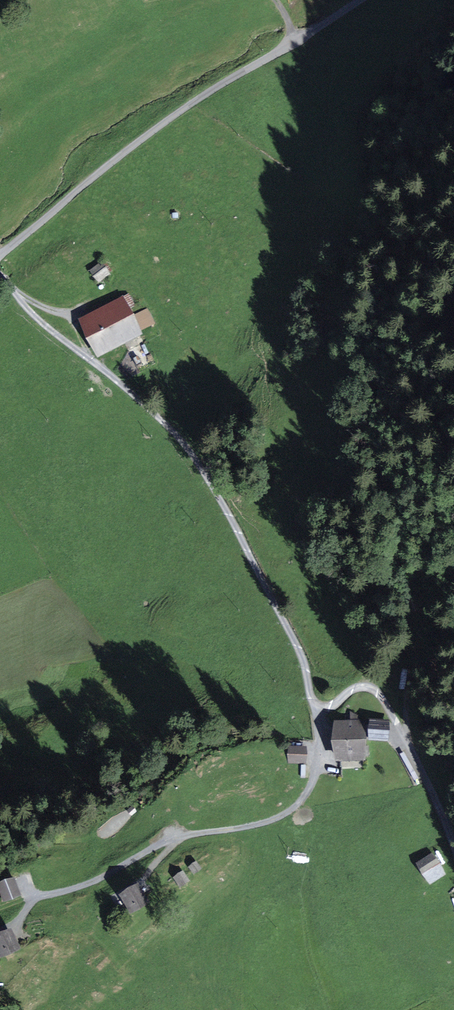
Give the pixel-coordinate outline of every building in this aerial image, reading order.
[(106,273),(97,263),(85,273),(94,283),(106,273)] [(140,334),(124,301),(81,321),(97,354),(140,334)] [(384,724),(329,723),(329,763),(360,763),(361,739),(384,739),(384,724)] [(305,748),(290,748),(289,764),(305,765),(305,748)] [(444,874),(431,854),(417,863),(430,883),(444,874)] [(188,881),(182,872),(175,876),(182,885),(188,881)] [(0,883),(0,885),(4,900),(17,896),(12,879),(0,883)] [(147,903),(137,885),(121,894),(132,912),(147,903)] [(0,935),(0,954),(1,956),(17,950),(10,932),(0,935)]
